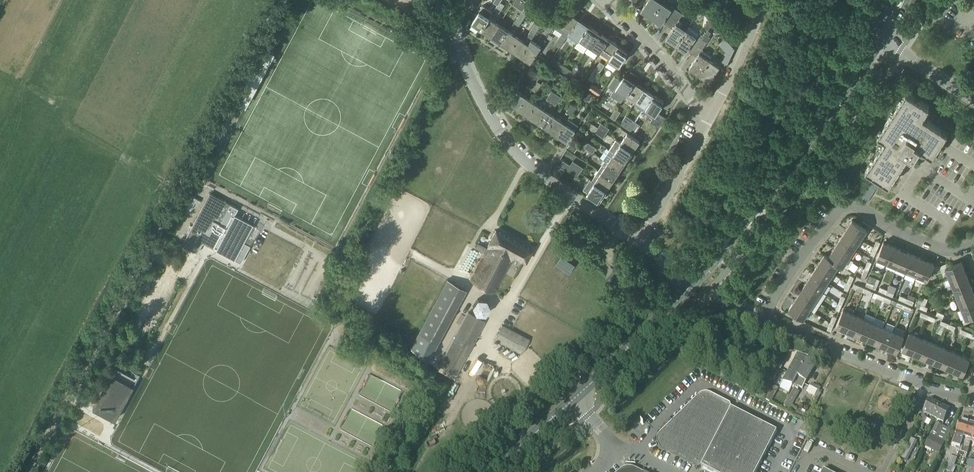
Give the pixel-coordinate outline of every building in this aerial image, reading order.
[(505,5),(503,4),(505,0),(502,0),(501,2),(495,10),(499,13),(505,5)] [(522,11),(528,2),(525,0),(515,0),(512,4),(522,11)] [(662,2),(658,0),(642,0),(641,0),(646,3),(641,11),(651,18),(662,2)] [(668,26),(678,11),(673,8),(672,9),(662,2),(651,18),(661,25),(663,23),(668,26)] [(482,30),(490,18),(480,11),(471,23),(482,30)] [(676,45),(687,30),(676,23),(682,14),(678,11),(668,26),(672,29),(666,38),(676,45)] [(514,23),(519,26),(527,15),(522,12),(514,23)] [(571,31),(579,19),(569,12),(561,24),(557,21),(557,22),(553,27),(562,33),(560,35),(561,36),(561,35),(565,38),(569,33),(570,31),(571,31)] [(553,27),(557,22),(548,16),(542,25),(540,26),(545,29),(550,32),(553,27)] [(491,36),(500,24),(490,18),(482,30),(491,36)] [(569,33),(579,40),(581,38),(589,26),(584,22),(579,19),(571,31),(570,31),(569,33)] [(534,37),(540,26),(542,25),(537,21),(529,33),(534,37)] [(501,43),(509,31),(500,24),(491,36),(501,43)] [(579,40),(589,47),(591,44),(599,32),(589,26),(581,38),(579,40)] [(687,50),(692,54),(703,39),(702,38),(704,36),(690,26),(687,30),(676,45),(686,52),(687,50)] [(511,50),(519,38),(509,31),(501,43),(511,50)] [(600,51),(609,39),(599,32),(591,44),(589,47),(598,53),(600,51)] [(710,60),(712,56),(702,49),(711,37),(709,36),(705,33),(704,36),(702,38),(703,39),(692,54),(697,57),(689,68),(699,75),(710,60)] [(561,47),(566,39),(565,38),(561,35),(561,36),(555,43),(561,47)] [(521,56),(532,40),(531,40),(529,44),(519,38),(511,50),(521,56)] [(730,53),(735,49),(725,38),(721,43),(730,53)] [(607,62),(618,45),(609,39),(600,51),(610,58),(607,62)] [(532,40),(521,56),(530,63),(541,47),(532,40)] [(607,62),(617,69),(628,52),(618,45),(607,62)] [(554,65),(559,69),(563,63),(558,60),(554,65)] [(710,60),(699,75),(710,82),(720,67),(710,60)] [(593,82),(599,73),(605,65),(600,61),(589,78),(593,82)] [(569,75),(574,68),(566,62),(561,70),(569,75)] [(574,68),(569,75),(574,78),(579,70),(574,67),(574,68)] [(532,89),(537,81),(541,75),(537,72),(532,78),(527,86),(532,89)] [(635,82),(624,75),(621,80),(616,77),(609,87),(614,90),(611,95),(621,102),(624,97),(626,95),(635,82)] [(537,81),(532,89),(536,92),(542,84),(537,81)] [(630,97),(635,101),(636,101),(644,89),(635,82),(626,95),(624,97),(628,100),(630,97)] [(602,90),(592,83),(589,89),(598,95),(602,90)] [(644,110),(646,108),(654,95),(644,89),(636,101),(635,101),(634,103),(638,106),(644,110)] [(519,109),(527,97),(517,90),(508,102),(519,109)] [(551,103),(557,94),(552,91),(547,99),(551,103)] [(932,156),(939,146),(947,132),(923,116),(929,106),(906,91),(878,135),(885,140),(865,170),(889,185),(908,155),(913,158),(920,148),(932,156)] [(592,95),(587,92),(583,98),(587,101),(592,95)] [(557,94),(551,103),(556,106),(561,97),(557,94)] [(666,117),(657,111),(664,102),(654,95),(646,108),(644,110),(643,111),(652,117),(650,121),(659,127),(666,117)] [(528,116),(537,103),(527,97),(519,109),(528,116)] [(538,122),(546,110),(537,103),(528,116),(538,122)] [(566,112),(571,116),(577,107),(571,104),(566,112)] [(610,117),(615,120),(620,112),(615,109),(610,117)] [(548,129),(556,117),(546,110),(538,122),(548,129)] [(630,131),(636,122),(626,116),(620,124),(630,131)] [(566,123),(565,123),(556,117),(548,129),(558,136),(566,123)] [(567,142),(576,130),(579,126),(568,119),(565,123),(566,123),(558,136),(567,142)] [(636,122),(630,131),(634,134),(640,126),(636,122)] [(601,123),(598,127),(598,128),(606,133),(609,129),(601,123)] [(603,138),(606,133),(598,128),(595,132),(603,138)] [(621,143),(633,151),(640,142),(627,133),(621,143)] [(633,151),(621,143),(617,140),(610,150),(627,161),(633,151)] [(573,151),(577,144),(572,141),(568,148),(573,151)] [(588,143),(584,148),(593,153),(596,148),(588,143)] [(620,171),(627,161),(610,150),(603,160),(620,171)] [(613,181),(620,171),(603,160),(605,161),(599,171),(613,181)] [(577,177),(580,172),(581,172),(570,165),(563,161),(560,166),(577,177)] [(581,172),(583,168),(575,163),(573,161),(570,165),(581,172)] [(607,190),(613,181),(599,171),(592,180),(607,190)] [(592,181),(590,179),(583,190),(588,192),(600,201),(607,190),(592,180),(592,181)] [(190,252),(217,266),(218,265),(230,271),(238,256),(242,258),(244,252),(241,251),(245,244),(217,229),(230,205),(209,194),(182,246),(191,250),(190,252)] [(846,230),(861,239),(867,230),(852,221),(846,230)] [(855,248),(861,239),(846,230),(840,239),(855,248)] [(532,250),(496,231),(470,281),(493,293),(514,256),(526,261),(532,250)] [(834,248),(849,257),(855,248),(840,239),(834,248)] [(887,263),(893,247),(884,242),(877,259),(887,263)] [(893,247),(887,263),(896,267),(903,251),(893,247)] [(843,266),(849,257),(834,248),(828,257),(843,266)] [(907,271),(913,255),(903,251),(896,267),(907,271)] [(819,264),(834,274),(840,265),(843,267),(843,266),(828,257),(825,255),(819,264)] [(913,255),(907,271),(917,276),(924,259),(913,255)] [(924,259),(917,276),(927,280),(934,264),(924,259)] [(950,278),(966,272),(962,262),(949,267),(947,263),(940,266),(942,270),(946,268),(950,278)] [(828,283),(834,274),(819,264),(813,273),(828,283)] [(622,278),(613,270),(606,277),(615,286),(622,278)] [(954,288),(970,282),(966,272),(950,278),(954,288)] [(826,286),(828,283),(813,273),(807,282),(821,292),(825,286),(826,286)] [(437,343),(466,290),(446,279),(417,333),(437,343)] [(801,291),(815,301),(821,292),(807,282),(801,291)] [(954,288),(958,299),(973,292),(970,282),(954,288)] [(809,310),(815,301),(801,291),(795,301),(809,310)] [(958,299),(954,300),(958,310),(962,309),(973,304),(973,292),(958,299)] [(804,319),(809,310),(795,301),(790,309),(804,319)] [(962,309),(966,319),(962,320),(964,324),(971,321),(969,318),(973,316),(973,304),(962,309)] [(846,331),(853,314),(843,310),(836,327),(846,331)] [(457,374),(485,321),(468,311),(439,365),(457,374)] [(856,335),(863,319),(853,314),(846,331),(856,335)] [(863,319),(856,335),(866,339),(873,323),(863,319)] [(876,344),(883,327),(873,323),(866,339),(876,344)] [(522,354),(529,340),(502,326),(495,340),(522,354)] [(883,327),(876,344),(886,348),(893,332),(883,327)] [(893,332),(886,348),(897,352),(904,336),(893,332)] [(912,354),(919,338),(909,333),(902,350),(912,354)] [(922,358),(929,342),(919,338),(912,354),(922,358)] [(929,342),(922,358),(932,362),(939,346),(929,342)] [(942,366),(949,350),(939,346),(932,362),(942,366)] [(949,350),(942,366),(952,371),(959,354),(949,350)] [(959,354),(952,371),(963,375),(969,359),(959,354)] [(807,361),(798,357),(784,382),(793,387),(795,384),(807,361)] [(807,361),(795,384),(803,388),(815,366),(807,361)] [(114,367),(92,408),(114,420),(137,379),(114,367)] [(771,403),(778,388),(772,385),(765,400),(771,403)] [(790,410),(800,392),(794,388),(786,401),(789,403),(787,408),(790,410)] [(766,454),(777,432),(709,397),(707,397),(702,398),(700,399),(663,435),(662,437),(661,439),(660,441),(661,444),(662,446),(663,447),(665,449),(696,465),(697,469),(701,468),(710,471),(757,471),(766,454)] [(944,423),(950,410),(930,400),(922,416),(918,425),(923,428),(927,419),(928,416),(939,421),(937,424),(932,433),(931,435),(930,435),(924,447),(934,452),(930,460),(931,460),(928,465),(932,467),(939,454),(951,431),(942,427),(944,423)] [(956,448),(955,450),(960,452),(966,432),(965,432),(967,428),(968,428),(970,423),(961,420),(952,446),(956,448)] [(794,431),(806,436),(811,427),(799,421),(794,431)] [(960,452),(963,453),(964,453),(965,448),(969,449),(972,441),(973,436),(973,425),(970,423),(968,428),(967,428),(965,432),(966,432),(960,452)] [(910,470),(921,448),(916,446),(920,438),(913,434),(910,440),(911,440),(902,460),(908,463),(906,467),(910,470)] [(944,470),(949,471),(955,466),(947,463),(944,470)]
